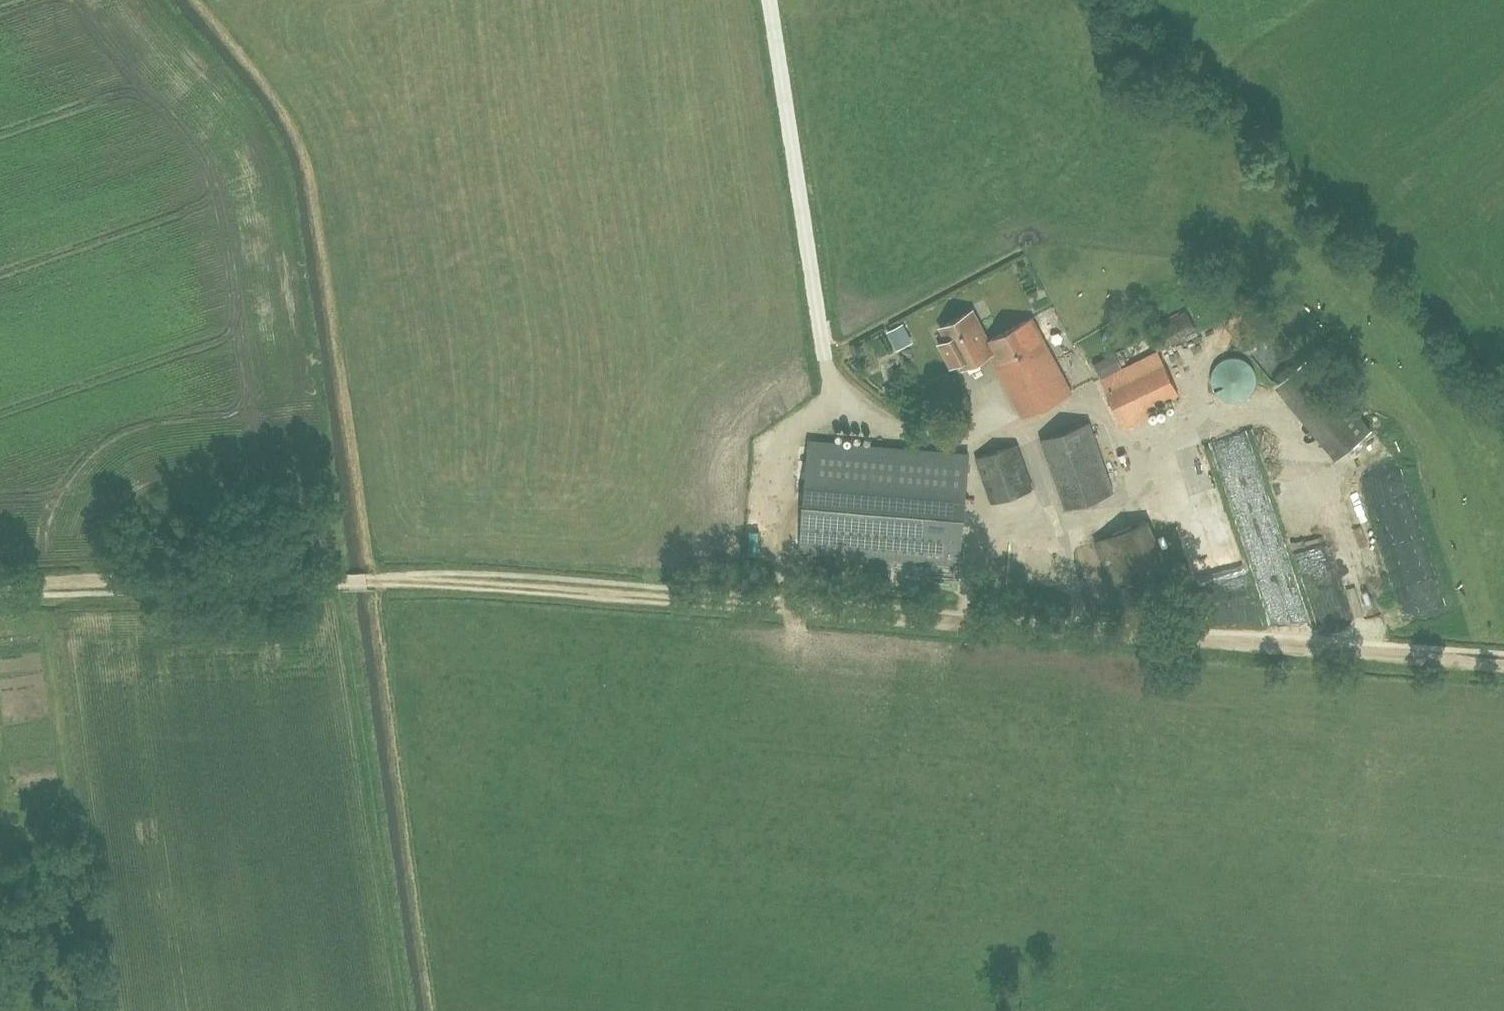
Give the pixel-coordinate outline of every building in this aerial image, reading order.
[(1001,346),(995,335),(987,339),(972,309),(941,325),(947,337),(939,341),(951,364),(959,360),(962,366),(989,352),(1001,346)] [(1158,350),(1196,328),(1186,309),(1147,332),(1158,350)] [(1001,346),(989,352),(1022,415),(1070,390),(1031,316),(995,335),(1001,346)] [(1115,352),(1093,363),(1100,377),(1122,366),(1115,352)] [(1216,363),(1219,402),(1258,399),(1255,360),(1216,363)] [(1120,423),(1179,394),(1163,361),(1104,389),(1120,423)] [(960,560),(965,504),(969,452),(810,438),(805,491),(800,547),(960,560)] [(1133,469),(1013,458),(1004,563),(1108,572),(1111,537),(1127,539),(1133,469)] [(1296,584),(1290,566),(1279,570),(1269,545),(1259,548),(1275,590),(1279,589),(1276,581),(1283,578),(1287,588),(1296,584)]
